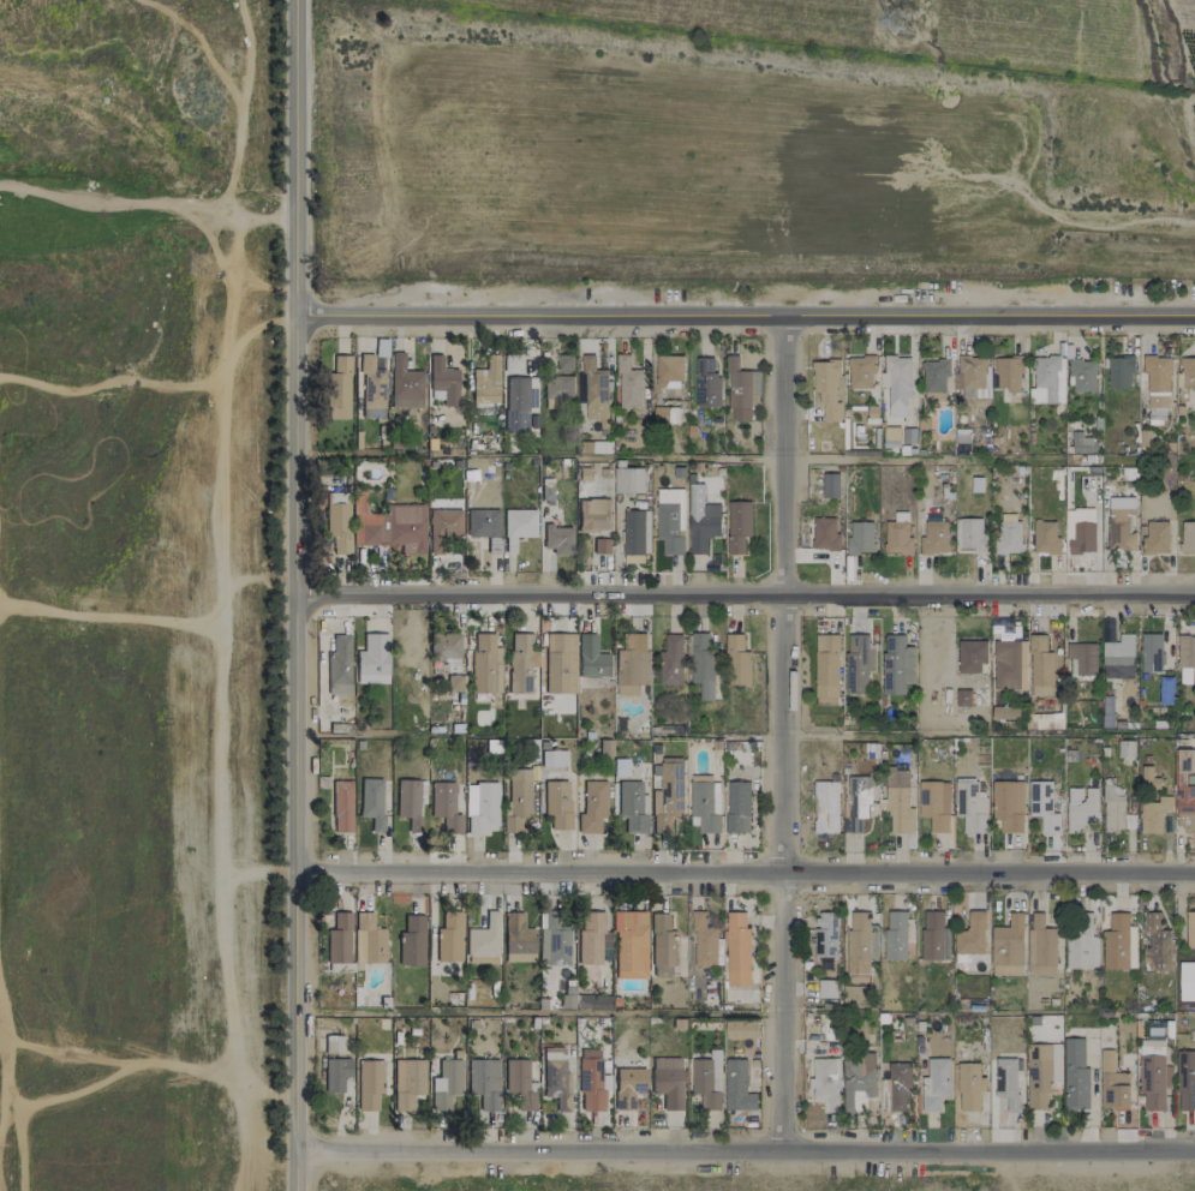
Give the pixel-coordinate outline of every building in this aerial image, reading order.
[(423,371),(405,371),(405,352),(392,352),(391,408),(423,409),(423,371)] [(374,354),(361,354),(360,393),(358,393),(358,409),(384,409),(385,370),(374,369),(374,354)] [(617,408),(641,408),(642,369),(629,369),(629,354),(618,354),(617,408)] [(350,355),(333,355),(333,373),(327,373),(327,419),(350,419),(350,355)] [(429,390),(443,390),(443,406),(457,406),(458,369),(442,369),(443,355),(430,355),(429,390)] [(498,355),(485,355),(485,369),(471,369),(472,404),(499,403),(498,355)] [(607,369),(595,369),(595,355),(585,355),(584,420),(600,420),(600,428),(607,428),(607,369)] [(683,356),(657,355),(656,388),(682,388),(683,356)] [(751,395),(760,395),(759,371),(739,371),(739,355),(727,356),(728,421),(751,421),(751,395)] [(874,356),(847,356),(847,389),(873,389),(874,356)] [(910,398),(910,356),(883,356),(883,373),(879,373),(879,387),(887,387),(887,417),(904,417),(904,398),(910,398)] [(985,357),(956,356),(955,388),(984,389),(985,357)] [(995,357),(996,391),(1021,390),(1020,356),(995,357)] [(1062,403),(1061,356),(1032,356),(1033,388),(1044,387),(1045,403),(1062,403)] [(1107,388),(1132,388),(1132,356),(1107,357),(1107,388)] [(1144,407),(1169,407),(1170,356),(1145,356),(1144,407)] [(1180,356),(1180,388),(1194,388),(1194,356),(1180,356)] [(720,407),(720,374),(713,374),(713,358),(694,358),(694,406),(720,407)] [(822,422),(840,422),(840,403),(837,403),(837,361),(811,360),(811,404),(822,404),(822,422)] [(950,377),(949,360),(922,361),(922,400),(945,400),(944,377),(950,377)] [(1072,392),(1095,393),(1096,360),(1068,360),(1068,376),(1072,376),(1072,392)] [(573,376),(552,376),(552,385),(545,385),(545,401),(553,401),(553,400),(573,400),(573,376)] [(537,409),(536,377),(505,377),(506,432),(529,432),(528,409),(537,409)] [(1096,453),(1097,439),(1082,439),(1082,432),(1071,432),(1071,453),(1096,453)] [(643,493),(643,469),(614,469),(614,493),(643,493)] [(839,497),(838,474),(822,474),(822,498),(839,497)] [(690,554),(706,553),(706,537),(721,536),(721,513),(703,514),(702,484),(688,485),(690,554)] [(656,540),(662,540),(662,555),(683,555),(683,535),(682,535),(682,489),(656,489),(656,540)] [(425,505),(388,505),(388,515),(365,515),(365,491),(353,491),(353,544),(400,544),(400,554),(425,553),(425,505)] [(350,554),(351,493),(328,493),(327,537),(333,537),(333,554),(350,554)] [(1107,551),(1137,550),(1135,497),(1106,497),(1107,551)] [(608,499),(578,500),(578,530),(609,530),(608,499)] [(744,554),(744,537),(750,537),(751,502),(727,501),(727,554),(744,554)] [(462,510),(430,509),(429,554),(444,554),(444,537),(462,537),(462,510)] [(536,537),(536,509),(504,510),(504,537),(536,537)] [(1094,509),(1071,509),(1071,539),(1066,539),(1066,554),(1094,554),(1094,509)] [(467,537),(498,538),(499,510),(468,510),(467,537)] [(643,510),(622,511),(623,563),(644,563),(643,533),(644,532),(643,510)] [(918,554),(948,554),(948,522),(939,521),(939,513),(921,513),(921,538),(919,538),(918,554)] [(1019,514),(1004,514),(1004,521),(995,521),(995,554),(1020,553),(1019,514)] [(835,518),(812,518),(812,549),(839,550),(839,533),(835,533),(835,518)] [(983,550),(983,518),(956,518),(957,550),(983,550)] [(884,521),(884,553),(911,554),(912,536),(907,536),(907,522),(884,521)] [(1033,554),(1057,554),(1057,521),(1033,521),(1033,554)] [(1167,554),(1168,522),(1144,521),(1143,553),(1167,554)] [(873,553),(873,522),(850,522),(850,536),(846,536),(846,553),(873,553)] [(1180,522),(1180,553),(1194,553),(1194,522),(1180,522)] [(572,527),(544,526),(544,552),(572,553),(572,527)] [(609,539),(594,539),(594,553),(609,554),(609,539)] [(709,633),(691,632),(689,683),(699,684),(699,700),(712,701),(714,649),(708,649),(709,633)] [(460,634),(433,633),(432,658),(460,659),(460,634)] [(501,693),(500,647),(495,647),(495,633),(471,633),(472,693),(501,693)] [(532,634),(510,633),(509,693),(530,694),(531,667),(539,667),(539,651),(531,651),(532,634)] [(575,693),(576,634),(545,633),(544,693),(575,693)] [(648,685),(647,633),(620,633),(621,650),(616,650),(616,696),(637,695),(637,685),(648,685)] [(327,695),(351,694),(350,634),(332,635),(333,651),(326,651),(327,695)] [(388,634),(363,634),(363,651),(356,651),(356,677),(388,678),(388,634)] [(609,654),(596,653),(596,634),(579,634),(578,677),(608,678),(609,654)] [(658,684),(681,685),(682,634),(664,634),(663,651),(659,651),(658,684)] [(749,685),(750,651),(743,651),(743,634),(727,634),(726,685),(749,685)] [(837,634),(813,635),(815,704),(838,704),(837,634)] [(867,695),(867,672),(872,672),(872,635),(846,634),(845,694),(867,695)] [(1030,696),(1053,695),(1052,653),(1046,653),(1046,634),(1028,635),(1030,696)] [(1133,634),(1118,634),(1118,642),(1102,642),(1102,678),(1117,678),(1117,665),(1134,665),(1133,634)] [(1162,634),(1140,634),(1141,672),(1162,672),(1162,634)] [(913,683),(914,647),(905,647),(905,635),(882,635),(881,694),(903,695),(904,683),(913,683)] [(1177,636),(1177,668),(1194,667),(1194,636),(1177,636)] [(980,673),(980,664),(986,664),(987,641),(958,640),(957,672),(980,673)] [(993,689),(1018,690),(1020,641),(994,640),(993,689)] [(1096,643),(1065,643),(1065,658),(1075,659),(1075,675),(1095,675),(1096,643)] [(1180,684),(1194,683),(1194,668),(1179,669),(1180,684)] [(970,706),(970,690),(955,690),(955,706),(970,706)] [(1019,707),(992,706),(991,718),(1019,719),(1019,707)] [(1117,758),(1134,757),(1133,741),(1117,741),(1117,758)] [(1193,790),(1193,771),(1194,771),(1194,750),(1175,749),(1175,832),(1194,832),(1194,790),(1193,790)] [(566,750),(542,751),(542,768),(567,767),(566,750)] [(683,817),(684,758),(661,758),(660,790),(652,790),(651,833),(672,833),(672,816),(683,817)] [(1152,766),(1141,766),(1141,789),(1159,789),(1159,778),(1152,778),(1152,766)] [(531,818),(530,769),(508,769),(509,816),(502,816),(503,833),(522,832),(521,818),(531,818)] [(908,771),(886,771),(887,833),(915,833),(914,808),(909,808),(908,771)] [(847,776),(848,833),(862,833),(862,818),(870,818),(870,776),(847,776)] [(359,817),(371,817),(370,833),(382,833),(384,779),(360,778),(359,817)] [(986,833),(985,792),(977,792),(977,779),(955,779),(956,817),(963,816),(963,833),(986,833)] [(420,780),(397,780),(396,818),(408,818),(408,833),(419,833),(420,780)] [(352,781),(333,781),(333,833),(353,832),(352,781)] [(569,781),(544,781),(545,817),(550,816),(550,829),(570,829),(569,781)] [(607,781),(584,781),(584,814),(578,814),(578,833),(600,833),(601,818),(607,818),(607,781)] [(646,833),(647,795),(641,795),(642,781),(619,781),(618,819),(625,819),(625,833),(646,833)] [(690,782),(691,817),(698,816),(698,833),(720,833),(719,781),(690,782)] [(837,781),(813,782),(814,833),(838,833),(837,781)] [(1023,781),(992,781),(992,820),(1000,820),(1000,833),(1023,833),(1023,781)] [(455,782),(430,782),(431,817),(443,817),(443,834),(462,834),(461,815),(455,815),(455,782)] [(498,782),(475,782),(475,815),(467,815),(467,834),(486,834),(486,825),(498,825),(498,782)] [(749,833),(750,782),(727,782),(726,833),(749,833)] [(948,833),(949,782),(918,782),(917,818),(929,818),(929,833),(948,833)] [(1029,782),(1029,816),(1040,816),(1040,833),(1059,833),(1059,813),(1052,813),(1051,782),(1029,782)] [(1134,815),(1124,815),(1122,785),(1102,786),(1104,831),(1134,830),(1134,815)] [(1098,788),(1067,788),(1066,833),(1081,833),(1081,825),(1097,825),(1098,788)] [(1172,796),(1157,796),(1157,802),(1141,801),(1140,833),(1161,834),(1162,811),(1172,812),(1172,796)] [(461,912),(442,911),(442,928),(436,928),(436,961),(460,961),(461,912)] [(498,956),(498,911),(486,911),(485,929),(466,929),(466,963),(487,963),(488,956),(498,956)] [(570,926),(558,926),(558,912),(544,911),(544,927),(540,927),(539,965),(569,965),(570,926)] [(694,966),(716,966),(715,926),(706,926),(705,911),(692,912),(694,966)] [(906,960),(907,911),(887,911),(887,929),(884,929),(883,960),(906,960)] [(942,960),(942,911),(921,911),(920,960),(942,960)] [(953,931),(954,954),(985,954),(984,911),(967,911),(967,930),(953,931)] [(350,963),(351,913),(334,912),(334,922),(327,922),(326,963),(350,963)] [(524,912),(503,913),(504,962),(535,961),(534,928),(524,929),(524,912)] [(603,912),(578,912),(577,965),(602,965),(603,912)] [(647,978),(647,912),(614,912),(615,979),(647,978)] [(749,986),(747,912),(725,912),(727,986),(749,986)] [(815,958),(837,957),(836,912),(813,913),(815,958)] [(877,960),(878,925),(870,925),(870,912),(848,912),(847,973),(869,974),(869,960),(877,960)] [(989,976),(1022,976),(1022,913),(1008,912),(1008,927),(990,927),(989,976)] [(1171,930),(1160,930),(1160,912),(1143,912),(1142,970),(1170,971),(1171,930)] [(1186,912),(1185,947),(1194,948),(1194,912),(1186,912)] [(364,963),(385,963),(385,929),(374,929),(374,913),(355,913),(356,930),(363,930),(364,963)] [(669,913),(652,913),(652,977),(674,977),(674,930),(669,930),(669,913)] [(1044,913),(1028,913),(1027,975),(1055,975),(1056,928),(1044,928),(1044,913)] [(1134,970),(1135,926),(1128,926),(1129,913),(1108,913),(1108,931),(1103,931),(1102,969),(1134,970)] [(424,965),(424,915),(404,914),(404,932),(399,932),(399,965),(424,965)] [(1097,937),(1091,937),(1091,914),(1066,914),(1068,969),(1098,968),(1097,937)] [(1193,962),(1178,963),(1179,1001),(1194,1001),(1193,962)] [(817,998),(835,998),(836,980),(818,980),(817,998)] [(578,997),(579,1010),(605,1008),(604,995),(578,997)] [(756,1020),(724,1021),(724,1039),(757,1038),(756,1020)] [(324,1053),(344,1053),(344,1036),(325,1035),(324,1053)] [(1163,1035),(1137,1036),(1139,1094),(1144,1094),(1144,1111),(1165,1110),(1163,1035)] [(1064,1109),(1088,1109),(1087,1038),(1063,1038),(1064,1109)] [(1027,1109),(1049,1109),(1049,1082),(1062,1082),(1061,1044),(1026,1044),(1027,1109)] [(568,1112),(567,1047),(543,1048),(543,1098),(555,1097),(555,1112),(568,1112)] [(691,1059),(691,1094),(700,1094),(700,1110),(720,1110),(720,1050),(710,1050),(710,1059),(691,1059)] [(1129,1072),(1114,1073),(1114,1050),(1100,1050),(1101,1107),(1130,1106),(1129,1072)] [(1177,1111),(1194,1111),(1194,1051),(1176,1051),(1177,1111)] [(682,1111),(681,1057),(651,1058),(652,1094),(663,1094),(663,1111),(682,1111)] [(351,1058),(325,1059),(325,1092),(344,1092),(344,1078),(352,1078),(351,1058)] [(602,1058),(580,1058),(579,1111),(601,1111),(602,1058)] [(838,1058),(810,1059),(811,1102),(822,1101),(822,1113),(839,1112),(838,1058)] [(948,1058),(927,1058),(927,1077),(920,1077),(921,1112),(940,1112),(939,1097),(949,1097),(948,1058)] [(1016,1058),(994,1058),(995,1100),(1006,1100),(1006,1113),(1018,1112),(1016,1058)] [(425,1059),(393,1060),(394,1112),(413,1111),(413,1095),(425,1095),(425,1059)] [(431,1078),(432,1111),(451,1111),(450,1095),(462,1094),(461,1059),(438,1060),(438,1077),(431,1078)] [(724,1060),(725,1111),(756,1110),(756,1093),(747,1093),(746,1059),(724,1060)] [(499,1060),(468,1060),(468,1095),(480,1095),(480,1111),(498,1111),(499,1060)] [(528,1060),(504,1060),(505,1096),(517,1096),(517,1111),(536,1110),(536,1082),(528,1082),(528,1060)] [(358,1111),(378,1110),(378,1095),(383,1095),(383,1061),(357,1061),(358,1111)] [(911,1063),(888,1063),(888,1078),(886,1078),(885,1111),(905,1112),(905,1096),(910,1096),(911,1063)] [(979,1111),(979,1091),(985,1091),(985,1076),(979,1076),(979,1063),(957,1063),(958,1111),(979,1111)] [(646,1069),(616,1068),(614,1110),(634,1111),(635,1094),(646,1094),(646,1069)]
